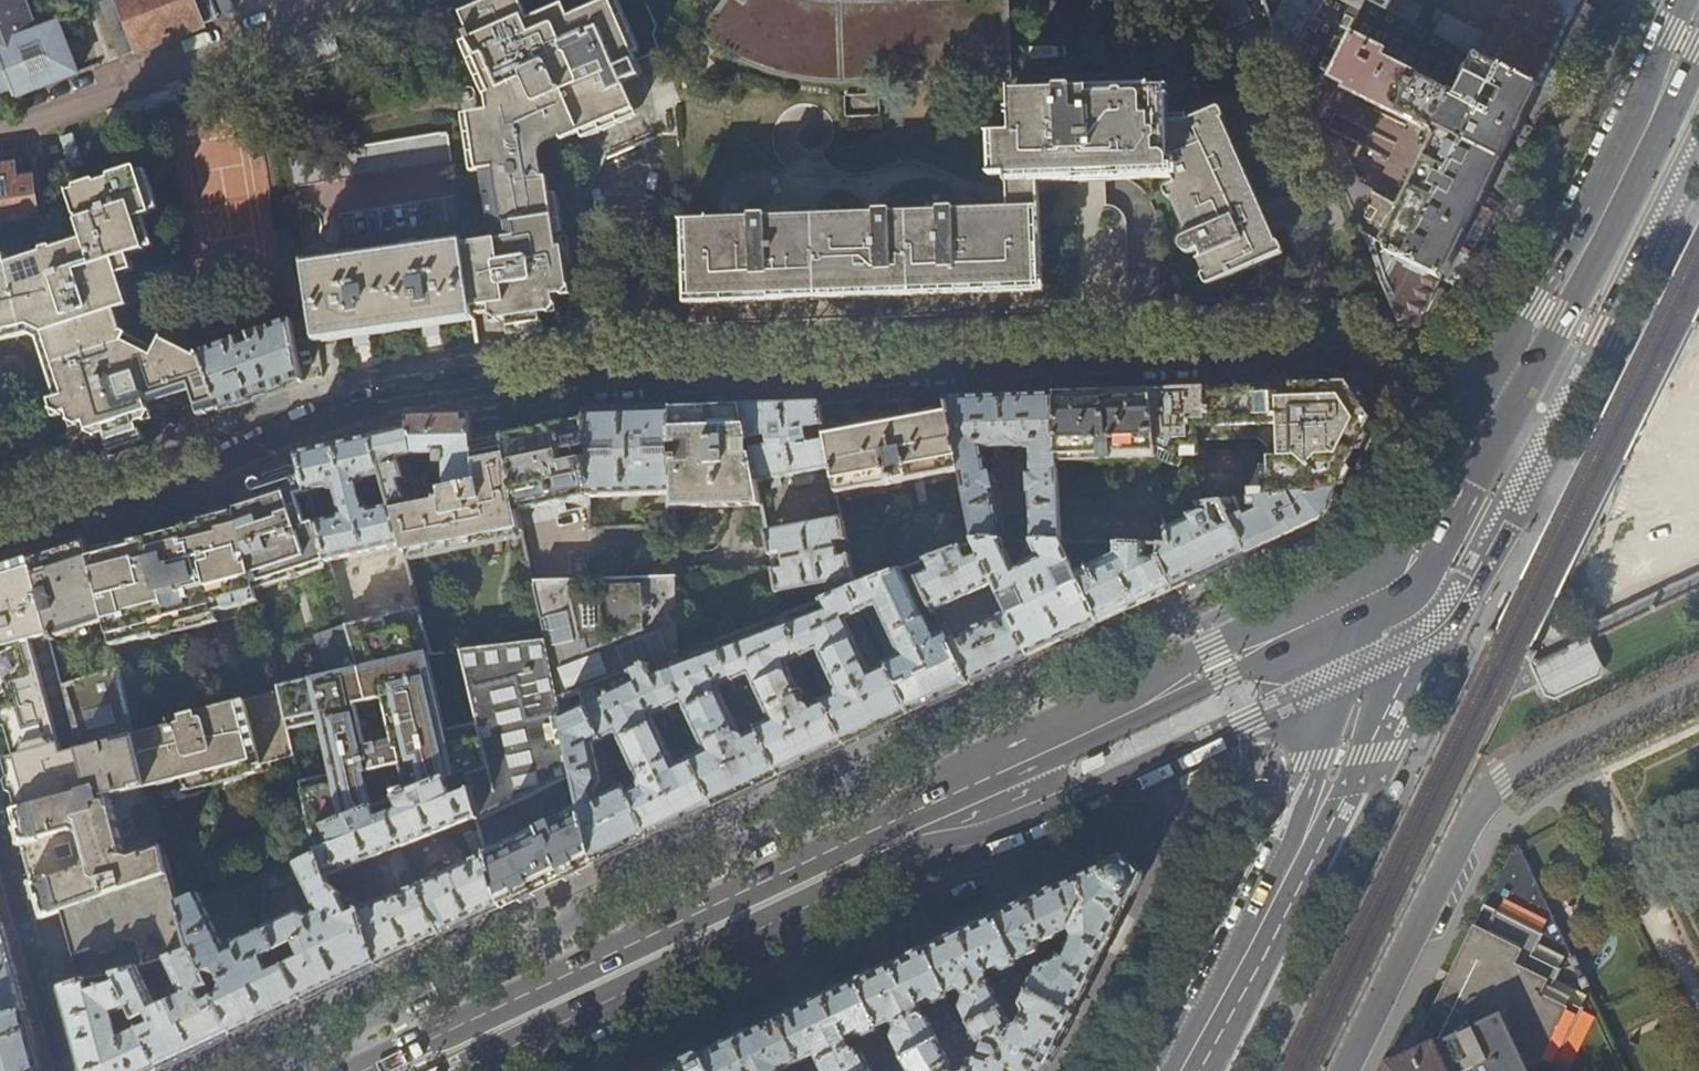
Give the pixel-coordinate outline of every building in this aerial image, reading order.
[(16,98),(78,73),(58,22),(37,31),(25,0),(0,0),(0,100),(16,98)] [(131,53),(204,25),(194,0),(110,0),(131,53)] [(463,244),(473,309),(482,308),(491,307),(492,315),(502,321),(509,320),(511,327),(527,324),(545,322),(544,315),(549,313),(556,304),(555,297),(563,296),(569,287),(564,248),(559,248),(549,179),(545,179),(541,153),(542,150),(545,145),(548,142),(554,137),(558,135),(560,140),(579,132),(582,136),(635,113),(615,68),(635,59),(609,0),(606,0),(568,17),(562,5),(528,20),(519,0),(494,0),(460,15),(470,41),(464,43),(488,95),(500,90),(508,108),(470,113),(478,171),(482,170),(491,225),(496,225),(498,239),(463,244)] [(699,43),(713,55),(728,64),(749,75),(764,81),(794,90),(817,94),(835,95),(868,94),(1016,89),(1011,7),(925,13),(924,6),(935,5),(935,0),(872,0),(873,8),(887,7),(887,11),(887,16),(870,16),(853,15),(834,13),(819,9),(805,5),(791,0),(727,0),(699,43)] [(1214,33),(1253,17),(1246,0),(1200,0),(1214,33)] [(1288,64),(1326,0),(1260,0),(1288,64)] [(1364,236),(1390,252),(1395,262),(1442,281),(1458,249),(1480,206),(1489,188),(1498,169),(1538,88),(1426,33),(1389,14),(1362,0),(1326,0),(1288,64),(1301,94),(1332,81),(1441,137),(1403,212),(1360,188),(1341,142),(1325,148),(1364,236)] [(1389,14),(1396,0),(1362,0),(1389,14)] [(1437,11),(1426,33),(1538,88),(1539,88),(1550,66),(1553,58),(1559,46),(1572,21),(1545,0),(1518,0),(1497,42),(1437,11)] [(1572,21),(1582,2),(1583,0),(1545,0),(1572,21)] [(1599,11),(1582,2),(1572,21),(1559,46),(1577,55),(1599,11)] [(1568,74),(1550,66),(1539,88),(1557,97),(1568,74)] [(1011,136),(997,136),(999,178),(1032,177),(1105,175),(1113,175),(1171,173),(1175,183),(1175,186),(1174,187),(1166,191),(1165,194),(1169,201),(1172,202),(1176,200),(1192,236),(1185,239),(1183,242),(1181,244),(1181,249),(1182,251),(1186,255),(1191,255),(1197,253),(1199,253),(1201,255),(1202,256),(1202,259),(1200,262),(1206,275),(1204,277),(1204,280),(1206,285),(1208,287),(1210,287),(1280,257),(1282,256),(1284,253),(1284,252),(1280,245),(1278,244),(1276,244),(1222,122),(1225,121),(1225,119),(1222,112),(1221,111),(1218,111),(1189,123),(1179,123),(1170,124),(1168,89),(1075,93),(1075,89),(1058,90),(1058,94),(1012,96),(1013,132),(1013,134),(1011,136)] [(158,101),(145,106),(149,120),(177,110),(172,96),(158,101)] [(448,133),(289,159),(294,188),(452,162),(448,133)] [(36,217),(30,179),(21,180),(14,181),(12,166),(0,168),(0,222),(36,217)] [(70,194),(79,222),(86,221),(88,229),(137,221),(153,215),(138,172),(70,194)] [(999,178),(1000,210),(1033,209),(1032,177),(999,178)] [(1493,213),(1480,206),(1458,249),(1476,258),(1495,221),(1491,218),(1493,213)] [(976,288),(1036,286),(1033,209),(1000,210),(956,212),(956,209),(939,210),(939,213),(893,215),(893,211),(876,212),(876,216),(768,220),(768,216),(751,217),(752,220),(690,222),(693,298),(708,298),(820,294),(875,292),(976,288)] [(219,410),(200,355),(199,355),(197,359),(163,341),(153,359),(126,344),(130,336),(125,333),(124,333),(117,312),(131,308),(121,277),(135,272),(130,257),(147,252),(137,221),(88,229),(86,221),(79,222),(85,242),(56,252),(54,248),(44,252),(45,255),(9,267),(7,255),(0,256),(0,335),(31,328),(45,335),(65,397),(50,402),(56,418),(62,416),(68,414),(73,429),(101,420),(109,443),(140,433),(133,410),(193,390),(199,409),(201,416),(219,410)] [(1402,327),(1419,327),(1425,316),(1439,288),(1441,282),(1442,281),(1395,262),(1390,252),(1364,236),(1381,274),(1379,277),(1390,301),(1397,315),(1402,327)] [(463,244),(305,267),(317,343),(326,342),(336,341),(353,338),(361,337),(369,336),(422,328),(431,327),(439,326),(474,321),(473,309),(463,244)] [(1448,293),(1439,288),(1425,316),(1434,321),(1448,293)] [(219,410),(220,413),(261,398),(293,387),(302,383),(301,381),(291,321),(200,355),(219,410)] [(1250,491),(1250,500),(1336,492),(1352,460),(1370,422),(1342,384),(1240,387),(1215,388),(1184,389),(1151,391),(1158,460),(1172,466),(1177,457),(1198,457),(1198,442),(1258,438),(1268,447),(1269,475),(1263,476),(1264,490),(1250,491)] [(1158,460),(1151,391),(1111,392),(1067,394),(1055,394),(1057,464),(1158,460)] [(1057,464),(1055,394),(1025,395),(1003,396),(947,398),(948,410),(960,470),(973,542),(998,542),(998,515),(990,474),(987,474),(983,449),(994,449),(994,456),(1003,456),(1003,449),(1032,448),(1033,477),(1030,477),(1033,543),(1061,544),(1060,515),(1057,464)] [(832,467),(822,415),(820,403),(809,403),(741,406),(757,481),(771,478),(772,484),(781,483),(780,477),(794,474),(795,484),(810,482),(814,477),(813,471),(832,467)] [(757,481),(741,406),(726,406),(690,408),(670,408),(674,509),(741,507),(740,550),(770,550),(767,532),(757,481)] [(674,509),(670,408),(660,409),(643,409),(586,412),(586,421),(587,448),(614,448),(613,450),(613,453),(613,456),(615,458),(587,459),(588,495),(665,495),(666,509),(674,509)] [(960,470),(948,410),(903,418),(898,419),(898,411),(848,414),(822,415),(832,467),(837,494),(960,470)] [(476,481),(472,445),(469,415),(447,416),(413,417),(408,418),(409,429),(413,456),(437,453),(438,462),(450,461),(447,488),(476,481)] [(587,448),(586,421),(530,433),(516,436),(506,438),(517,512),(548,505),(550,514),(566,511),(563,502),(588,496),(588,495),(587,459),(587,448)] [(413,456),(409,429),(399,432),(373,438),(384,475),(391,506),(394,510),(401,507),(405,506),(403,499),(404,498),(398,475),(401,474),(398,459),(413,456)] [(329,562),(402,546),(394,515),(394,510),(391,506),(372,510),(372,509),(370,508),(369,507),(366,507),(365,508),(360,483),(362,483),(363,482),(365,481),(366,480),(384,475),(373,438),(307,453),(298,455),(303,471),(309,494),(329,490),(330,491),(332,491),(333,491),(336,491),(342,513),(340,514),(339,515),(338,517),(338,519),(318,524),(329,562)] [(517,512),(506,438),(494,441),(481,443),(472,445),(476,481),(447,488),(436,491),(439,501),(401,513),(401,507),(394,510),(394,515),(402,546),(405,554),(521,532),(517,512)] [(238,514),(239,517),(254,585),(329,562),(318,524),(309,494),(303,471),(269,482),(256,485),(262,504),(250,509),(238,514)] [(418,479),(409,481),(413,495),(422,492),(418,479)] [(1238,501),(1221,503),(1246,555),(1268,545),(1273,542),(1322,519),(1336,492),(1250,500),(1250,507),(1257,507),(1258,512),(1245,518),(1238,501)] [(1322,519),(1273,542),(1282,558),(1330,535),(1338,528),(1352,500),(1336,492),(1322,519)] [(1164,519),(1169,546),(1160,546),(1159,562),(1173,590),(1225,565),(1246,555),(1221,503),(1172,508),(1173,513),(1170,518),(1164,519)] [(590,527),(589,515),(574,515),(574,527),(590,527)] [(674,515),(642,516),(642,525),(674,525),(674,515)] [(1060,515),(1061,544),(1077,544),(1115,545),(1160,546),(1169,546),(1164,519),(1164,517),(1060,515)] [(132,548),(88,560),(103,618),(110,647),(155,636),(154,632),(216,617),(215,613),(258,602),(254,585),(239,517),(225,520),(209,524),(210,528),(199,531),(185,534),(178,536),(178,533),(131,545),(132,548)] [(776,578),(778,593),(817,585),(818,590),(825,589),(824,584),(852,578),(841,517),(767,532),(770,550),(776,578)] [(37,556),(29,559),(38,586),(50,635),(103,618),(88,560),(83,541),(37,556)] [(973,542),(974,543),(994,585),(1001,601),(1029,658),(1064,641),(1099,625),(1076,574),(1067,557),(1061,544),(1033,543),(1030,543),(1038,559),(1015,570),(1001,542),(998,542),(973,542)] [(974,543),(912,567),(925,596),(933,614),(994,585),(974,543)] [(1077,544),(1061,544),(1067,557),(1077,556),(1077,544)] [(1099,563),(1076,574),(1099,625),(1131,609),(1173,590),(1159,562),(1160,546),(1115,545),(1115,555),(1106,559),(1104,555),(1097,558),(1099,563)] [(16,810),(89,791),(63,687),(64,686),(29,559),(0,569),(0,707),(13,756),(2,759),(16,810)] [(912,567),(854,588),(851,590),(863,614),(863,615),(878,609),(901,659),(887,666),(888,668),(909,714),(964,688),(969,686),(947,643),(936,621),(927,625),(916,600),(925,596),(912,567)] [(278,687),(279,693),(292,754),(310,835),(381,806),(467,771),(468,776),(490,770),(460,650),(434,654),(416,597),(383,605),(377,572),(364,576),(371,608),(363,609),(364,612),(342,618),(345,628),(357,668),(328,675),(278,687)] [(531,578),(545,641),(559,702),(581,694),(648,668),(675,658),(680,656),(676,581),(676,573),(531,578)] [(776,578),(676,581),(680,656),(695,650),(714,643),(783,616),(778,593),(776,578)] [(826,612),(786,627),(802,658),(802,659),(819,652),(837,692),(836,693),(836,694),(836,696),(836,697),(824,703),(844,745),(850,742),(909,714),(888,668),(872,675),(847,622),(863,614),(851,590),(850,590),(821,602),(826,612)] [(995,620),(947,643),(969,686),(1007,668),(1029,658),(1001,601),(990,607),(995,620)] [(786,627),(719,652),(733,682),(734,684),(750,677),(772,722),(756,729),(758,732),(779,776),(837,748),(844,745),(824,703),(812,708),(812,707),(811,706),(810,706),(809,705),(807,705),(789,665),(802,658),(786,627)] [(319,635),(328,675),(357,668),(345,628),(319,635)] [(1490,643),(1496,631),(1492,629),(1490,628),(1484,639),(1488,642),(1490,643)] [(545,641),(460,650),(490,770),(468,776),(479,819),(481,828),(501,907),(514,901),(564,877),(576,872),(593,864),(559,702),(545,641)] [(1544,698),(1554,702),(1593,684),(1596,674),(1581,641),(1541,660),(1535,658),(1532,665),(1528,663),(1509,701),(1539,687),(1544,698)] [(675,658),(648,668),(668,712),(682,705),(705,753),(691,760),(691,761),(713,807),(773,779),(779,776),(758,732),(745,738),(741,736),(719,688),(733,682),(719,652),(714,643),(695,650),(699,659),(680,667),(675,658)] [(1536,651),(1532,649),(1526,661),(1528,663),(1532,665),(1535,658),(1538,652),(1536,651)] [(668,712),(648,668),(581,694),(603,742),(619,736),(622,742),(642,784),(640,785),(641,788),(628,794),(648,838),(655,834),(713,807),(691,761),(677,767),(655,719),(669,713),(668,712)] [(16,810),(12,811),(28,873),(30,878),(41,920),(62,913),(170,876),(148,790),(133,730),(118,672),(64,686),(63,687),(89,791),(16,810)] [(279,693),(133,730),(148,790),(292,754),(279,693)] [(603,742),(581,694),(559,702),(593,864),(600,860),(648,838),(628,794),(625,789),(599,801),(598,794),(599,794),(604,782),(595,747),(603,742)] [(479,819),(468,776),(467,771),(381,806),(401,849),(479,819)] [(381,806),(310,835),(318,858),(325,880),(401,849),(381,806)] [(449,872),(418,886),(441,936),(480,917),(501,907),(481,828),(468,836),(476,859),(458,868),(456,863),(447,868),(449,872)] [(300,912),(268,927),(303,1001),(311,997),(377,966),(359,910),(353,890),(338,895),(337,892),(336,890),(332,887),(328,887),(325,880),(318,858),(265,877),(263,901),(273,896),(270,885),(299,875),(318,912),(311,916),(300,912)] [(1100,869),(1077,880),(1086,902),(1082,911),(1078,913),(1071,929),(1070,930),(1073,938),(1064,957),(1039,969),(1028,992),(1072,1014),(1084,991),(1114,930),(1140,879),(1121,859),(1100,869)] [(409,889),(359,910),(377,966),(420,946),(441,936),(418,886),(411,871),(403,876),(409,889)] [(170,876),(62,913),(72,948),(82,983),(87,982),(112,974),(113,975),(158,962),(165,960),(191,952),(177,903),(170,876)] [(1034,900),(996,918),(1017,962),(1021,970),(1026,967),(1023,960),(1039,952),(1041,946),(1040,944),(1067,932),(1067,931),(1070,930),(1071,929),(1078,913),(1082,911),(1086,902),(1077,880),(1034,900)] [(197,893),(177,903),(191,952),(232,1035),(295,1005),(303,1001),(268,927),(233,942),(232,948),(233,951),(227,954),(197,893)] [(1501,1015),(1526,1068),(1542,1060),(1554,1066),(1581,1005),(1547,987),(1558,966),(1531,952),(1540,930),(1492,910),(1455,988),(1448,985),(1426,1032),(1432,1036),(1437,1045),(1501,1015)] [(960,926),(963,933),(994,919),(991,911),(960,926)] [(954,938),(927,951),(948,995),(958,990),(965,994),(966,997),(962,1009),(969,1025),(1003,1007),(988,975),(1000,969),(1004,972),(1017,966),(1017,962),(996,918),(994,919),(963,933),(954,938)] [(27,1012),(11,955),(9,947),(4,930),(0,931),(0,1020),(27,1012)] [(894,966),(858,983),(878,1026),(879,1029),(891,1023),(897,1026),(894,1037),(904,1059),(940,1040),(948,1036),(945,1031),(937,1035),(930,1018),(925,1016),(921,1008),(933,1002),(936,1004),(950,998),(948,995),(927,951),(894,966)] [(161,969),(158,962),(113,975),(117,984),(130,1010),(139,1029),(158,1069),(186,1056),(232,1035),(191,952),(165,960),(184,997),(165,1005),(162,1000),(155,1003),(142,977),(161,969)] [(1020,978),(1016,985),(1015,986),(1021,989),(1026,981),(1020,978)] [(158,1069),(139,1029),(122,1037),(116,1014),(130,1010),(117,984),(90,993),(87,982),(82,983),(60,989),(74,1042),(75,1045),(82,1070),(154,1070),(158,1069)] [(1015,986),(1016,985),(1011,982),(1007,989),(1012,992),(1015,986)] [(780,1020),(801,1063),(817,1056),(824,1070),(879,1070),(896,1063),(892,1055),(876,1063),(878,1065),(872,1069),(864,1054),(861,1055),(859,1050),(851,1048),(848,1041),(861,1035),(862,1037),(866,1038),(877,1034),(878,1026),(858,983),(818,1002),(780,1020)] [(1017,995),(1021,989),(1015,986),(1012,992),(1017,995)] [(1072,1014),(1028,992),(1021,1006),(1025,1014),(1019,1024),(1012,1025),(1003,1007),(969,1025),(962,1029),(964,1034),(972,1030),(979,1043),(985,1041),(987,1045),(996,1047),(998,1054),(989,1058),(979,1055),(971,1060),(969,1070),(1044,1070),(1052,1054),(1072,1014)] [(0,1020),(0,1070),(43,1070),(27,1012),(0,1020)] [(1526,1068),(1501,1015),(1437,1045),(1389,1067),(1387,1070),(1528,1070),(1526,1068)] [(703,1056),(710,1070),(786,1070),(801,1063),(780,1020),(742,1038),(703,1056)] [(904,1059),(896,1063),(898,1068),(906,1063),(910,1070),(961,1070),(953,1065),(940,1040),(904,1059)] [(703,1056),(672,1070),(710,1070),(703,1056)]
